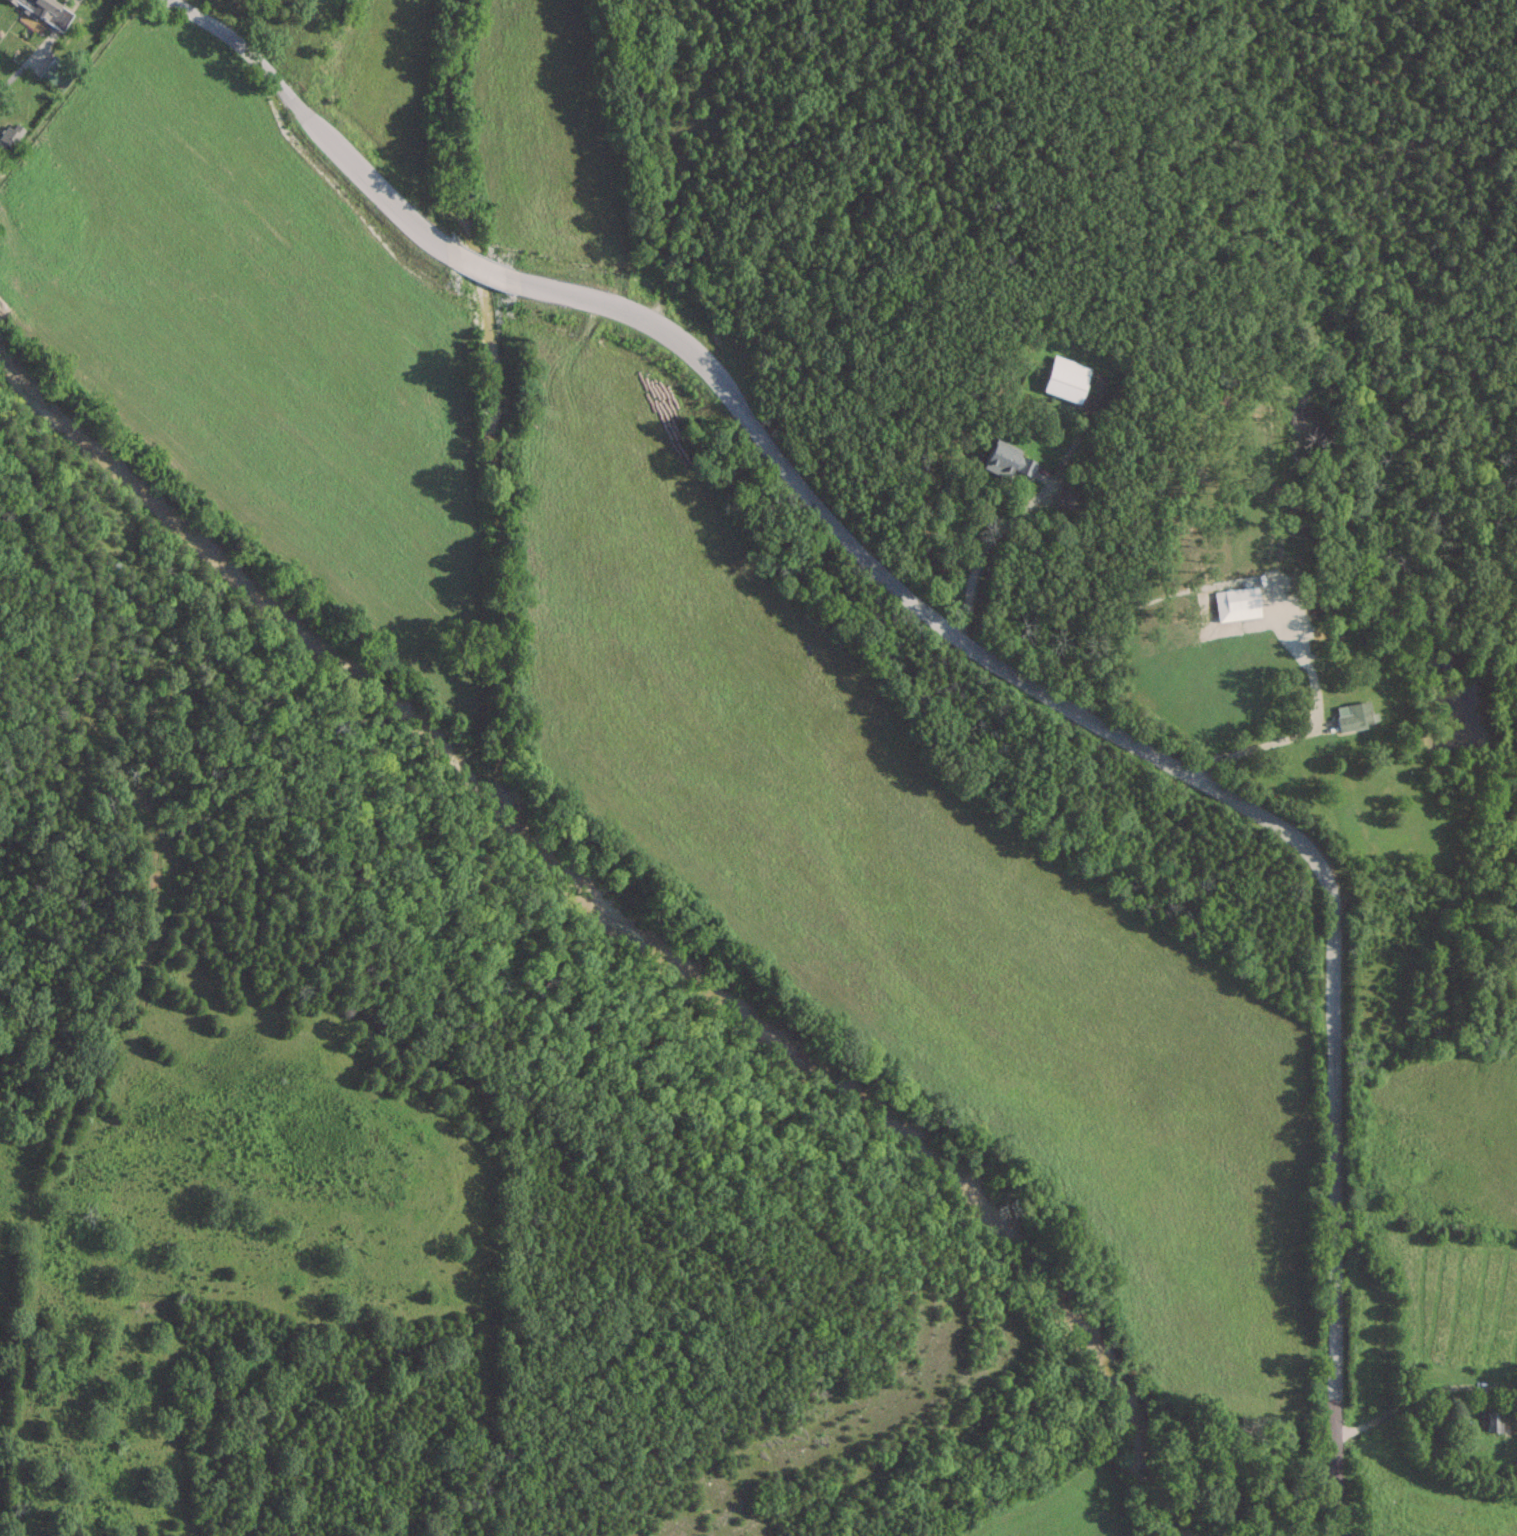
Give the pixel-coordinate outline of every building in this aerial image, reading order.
[(61,30),(72,9),(56,0),(4,0),(61,30)] [(59,88),(66,79),(49,66),(42,75),(59,88)] [(9,122),(0,134),(0,152),(4,155),(21,131),(9,122)] [(1091,368),(1053,355),(1041,392),(1079,405),(1091,368)] [(981,469),(1007,480),(1011,470),(1029,478),(1036,463),(1018,455),(1020,451),(994,440),(981,469)] [(1224,589),(1225,611),(1257,609),(1256,587),(1224,589)] [(1334,717),(1336,731),(1370,727),(1367,702),(1346,705),(1347,715),(1334,717)] [(1486,1431),(1501,1431),(1501,1422),(1496,1422),(1496,1412),(1486,1412),(1486,1431)]
